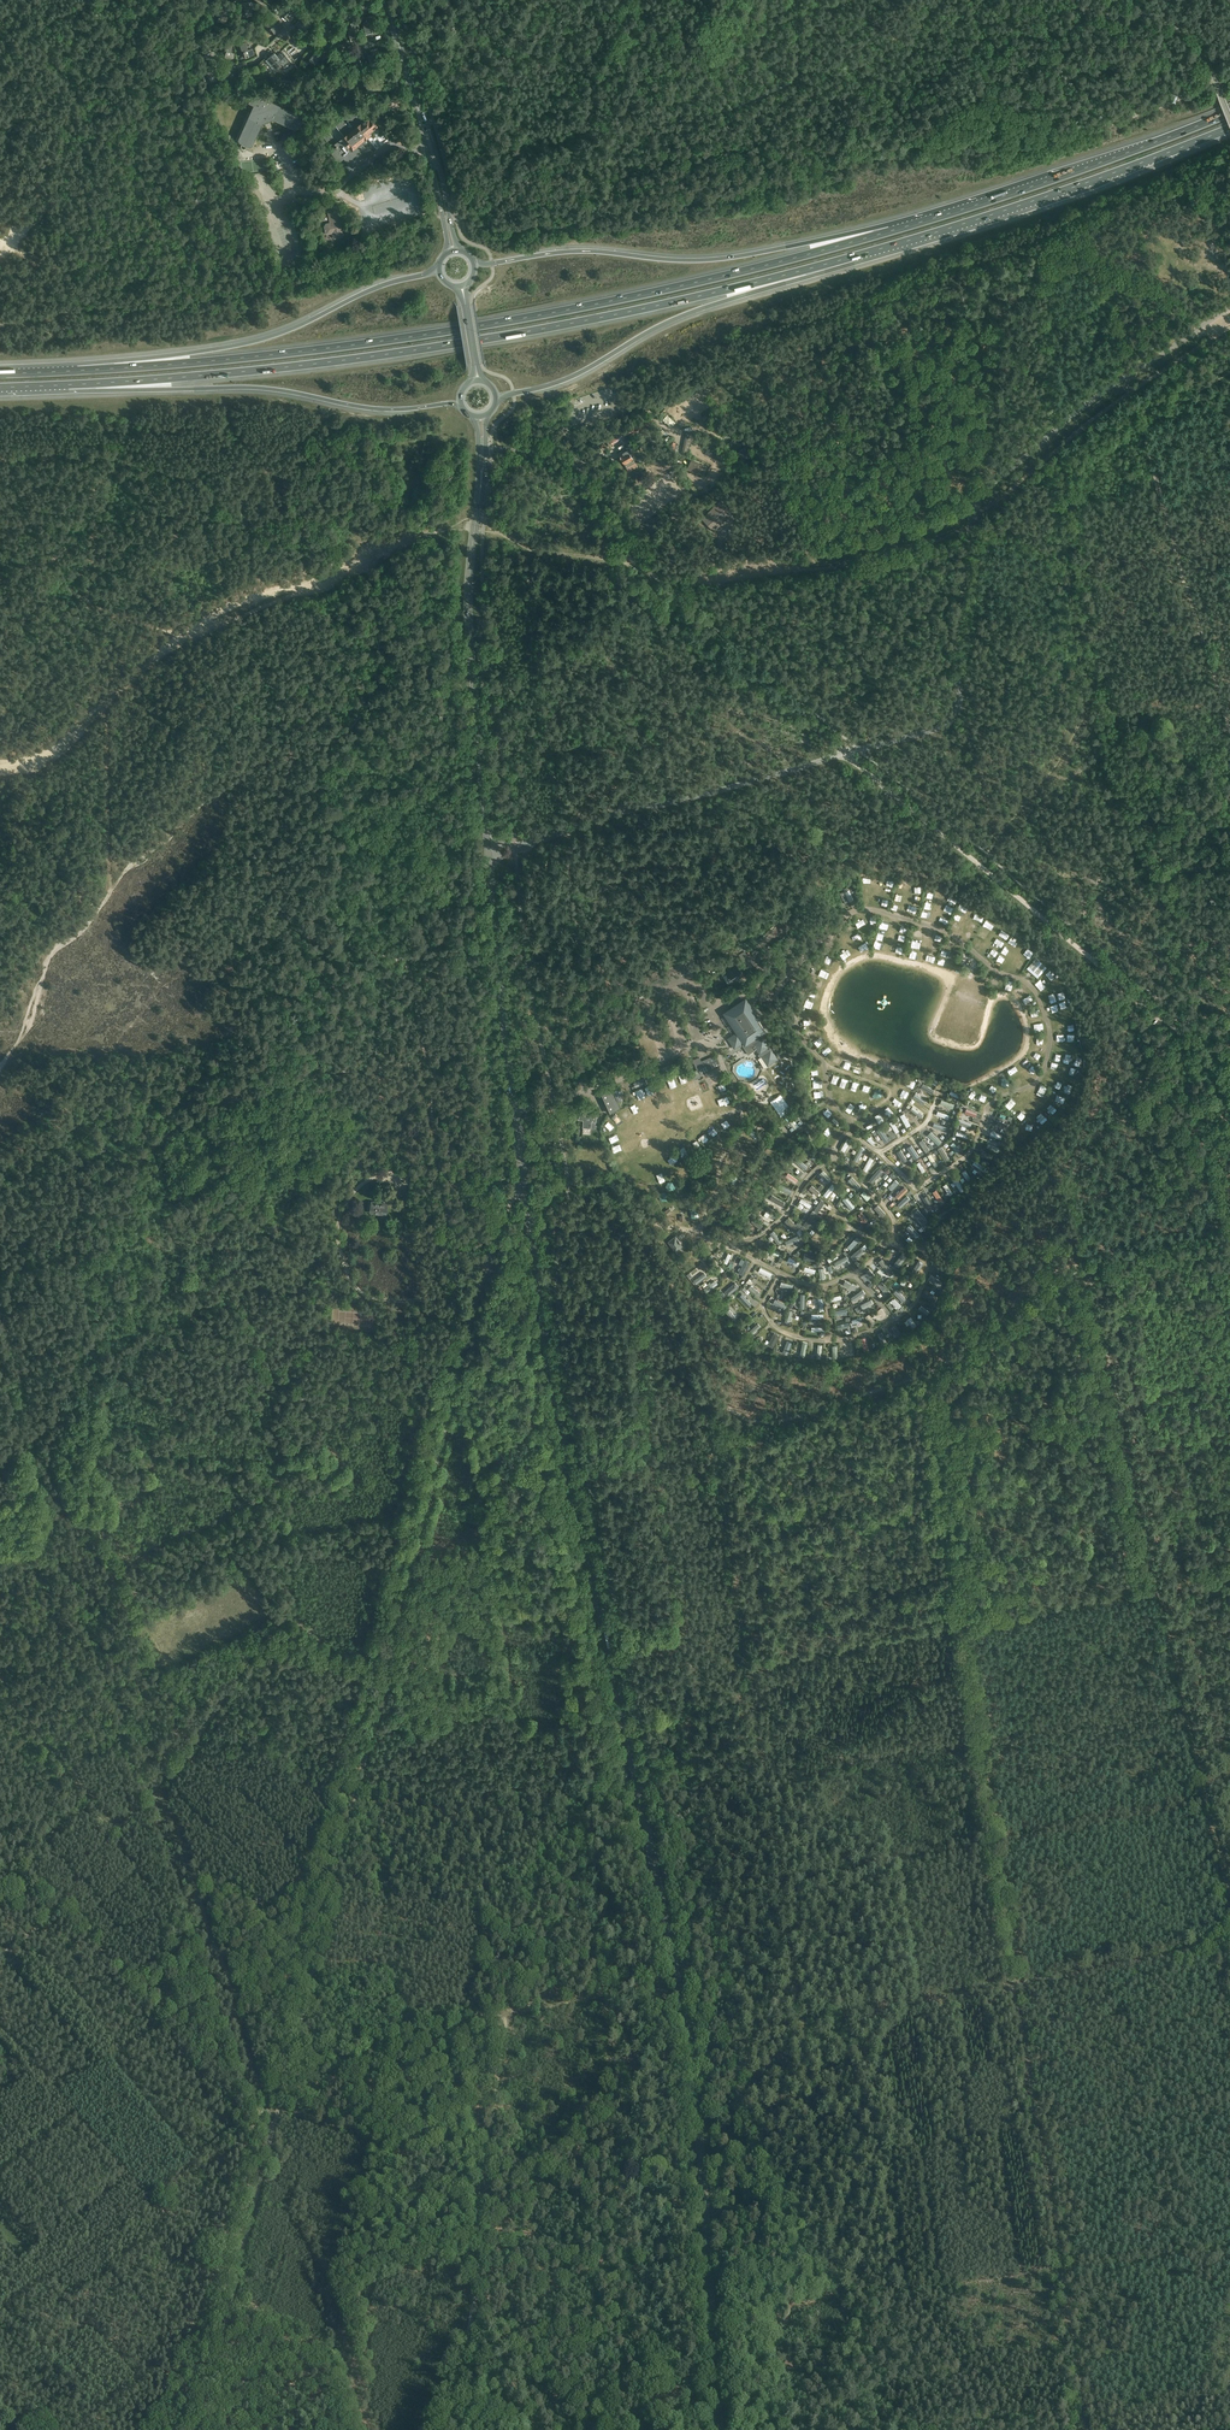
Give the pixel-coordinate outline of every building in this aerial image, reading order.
[(248,2),(242,3),(243,9),(244,9),(246,16),(249,15),(250,16),(252,16),(251,6),(249,6),(248,2)] [(286,12),(287,13),(284,16),(288,20),(293,16),(292,15),(297,10),(292,6),(286,12)] [(215,16),(214,21),(223,23),(225,16),(223,16),(225,10),(218,8),(217,17),(215,16)] [(372,33),(372,30),(371,23),(375,22),(373,15),(366,17),(367,21),(363,22),(366,34),(372,33)] [(301,32),(304,29),(305,30),(311,24),(307,19),(302,24),(301,23),(296,27),(301,32)] [(264,24),(270,31),(271,30),(274,33),(279,29),(275,24),(274,25),(270,20),(264,24)] [(319,35),(326,38),(329,29),(333,31),(336,24),(329,21),(327,25),(323,24),(319,35)] [(348,29),(350,38),(351,41),(358,39),(357,36),(356,29),(360,28),(358,21),(351,23),(352,27),(348,29)] [(254,55),(252,49),(251,49),(248,41),(239,44),(242,54),(243,53),(245,58),(254,55)] [(230,59),(232,53),(231,52),(233,46),(226,44),(224,52),(225,53),(224,57),(230,59)] [(211,58),(211,52),(210,52),(209,45),(202,46),(203,54),(205,54),(205,59),(211,58)] [(280,52),(282,54),(281,54),(280,53),(277,56),(274,53),(265,61),(274,70),(277,68),(278,70),(283,70),(285,68),(286,69),(295,60),(284,48),(280,52)] [(376,56),(380,55),(378,48),(371,50),(372,54),(368,56),(371,65),(378,63),(376,56)] [(319,59),(322,61),(326,56),(321,51),(318,55),(315,52),(309,60),(315,64),(319,59)] [(352,59),(355,68),(362,66),(360,60),(364,59),(362,52),(355,54),(356,58),(352,59)] [(334,58),(333,68),(340,69),(341,62),(345,62),(345,55),(338,54),(338,59),(334,58)] [(216,81),(214,75),(213,76),(211,69),(205,71),(207,79),(209,79),(210,83),(216,81)] [(368,92),(381,89),(379,81),(366,85),(368,92)] [(347,89),(349,98),(355,97),(354,88),(347,89)] [(245,148),(246,146),(249,147),(252,146),(262,124),(273,120),(295,130),(298,129),(299,126),(301,127),(303,127),(304,124),(303,123),(301,122),(302,119),(301,116),(267,100),(270,95),(266,93),(249,99),(248,103),(253,106),(238,140),(239,143),(241,144),(240,146),(241,148),(243,149),(245,148)] [(369,117),(363,122),(361,120),(362,120),(355,110),(336,126),(345,137),(338,142),(329,131),(323,136),(335,151),(333,153),(339,160),(341,160),(344,158),(346,160),(368,142),(365,139),(371,135),(370,133),(378,126),(371,117),(370,118),(369,117)] [(1049,171),(1050,174),(1066,169),(1065,166),(1049,171)] [(1224,191),(1215,190),(1213,210),(1221,211),(1224,191)] [(338,208),(335,206),(329,207),(327,210),(330,223),(326,224),(324,226),(326,232),(328,234),(332,233),(333,236),(336,238),(342,237),(344,234),(338,208)] [(284,251),(295,247),(290,235),(283,237),(284,238),(280,239),(284,251)] [(611,445),(634,432),(634,431),(639,428),(636,424),(632,427),(631,426),(608,439),(611,445)] [(693,433),(686,432),(682,454),(688,455),(693,433)] [(737,436),(729,443),(735,451),(744,445),(737,436)] [(745,446),(738,452),(743,460),(751,454),(745,446)] [(627,448),(618,453),(626,467),(635,462),(630,453),(633,452),(630,448),(628,450),(627,448)] [(708,467),(691,460),(687,469),(703,477),(708,467)] [(721,500),(702,519),(712,529),(724,518),(725,519),(733,512),(721,500)] [(843,892),(839,894),(844,904),(858,898),(858,897),(853,887),(849,889),(848,887),(843,890),(843,892)] [(953,902),(955,896),(949,894),(946,900),(953,902)] [(856,923),(864,920),(862,915),(854,917),(856,923)] [(979,924),(988,928),(991,922),(982,918),(979,924)] [(1002,937),(1005,932),(997,928),(994,933),(1002,937)] [(850,939),(859,936),(856,930),(848,933),(850,939)] [(862,940),(854,944),(857,949),(864,946),(862,940)] [(840,956),(845,953),(842,947),(837,950),(840,956)] [(1024,955),(1028,950),(1022,947),(1019,952),(1024,955)] [(933,959),(934,951),(927,950),(926,957),(933,959)] [(1029,966),(1027,968),(1037,978),(1047,967),(1045,966),(1046,966),(1042,963),(1040,960),(1036,957),(1029,966)] [(727,974),(723,976),(728,984),(732,982),(743,975),(739,967),(727,974)] [(1017,980),(1012,985),(1016,990),(1021,985),(1017,980)] [(731,1005),(736,1012),(747,1005),(741,998),(731,1005)] [(801,1031),(803,1036),(809,1033),(807,1028),(801,1031)] [(747,1045),(738,1031),(727,1038),(734,1049),(741,1044),(748,1055),(756,1049),(759,1053),(758,1054),(760,1057),(761,1057),(768,1066),(779,1059),(763,1036),(751,1045),(750,1044),(747,1045)] [(1030,1051),(1027,1058),(1034,1061),(1036,1054),(1030,1051)] [(693,1059),(697,1069),(689,1072),(693,1080),(702,1076),(702,1074),(721,1066),(717,1059),(715,1055),(701,1061),(699,1057),(693,1059)] [(832,1055),(829,1061),(837,1064),(839,1058),(832,1055)] [(1029,1064),(1025,1068),(1030,1073),(1034,1068),(1029,1064)] [(870,1075),(877,1077),(879,1071),(872,1069),(870,1075)] [(670,1083),(675,1081),(672,1072),(667,1074),(670,1083)] [(887,1081),(889,1074),(882,1072),(880,1079),(887,1081)] [(905,1074),(903,1082),(911,1084),(913,1076),(905,1074)] [(921,1088),(932,1094),(934,1090),(923,1083),(921,1088)] [(1044,1093),(1047,1087),(1040,1083),(1037,1089),(1044,1093)] [(905,1096),(908,1089),(899,1085),(896,1092),(905,1096)] [(639,1087),(633,1088),(636,1098),(641,1096),(639,1087)] [(611,1089),(600,1094),(598,1095),(607,1114),(619,1108),(611,1089)] [(923,1104),(925,1100),(916,1094),(913,1097),(923,1104)] [(893,1095),(889,1099),(895,1106),(900,1101),(893,1095)] [(1009,1099),(1003,1106),(1007,1109),(1012,1101),(1009,1099)] [(953,1108),(954,1104),(941,1100),(940,1104),(953,1108)] [(1012,1117),(1020,1109),(1016,1105),(1008,1114),(1012,1117)] [(1045,1115),(1050,1111),(1044,1105),(1039,1109),(1045,1115)] [(883,1115),(890,1112),(887,1107),(881,1110),(883,1115)] [(912,1107),(910,1110),(918,1117),(921,1113),(912,1107)] [(965,1113),(975,1117),(977,1112),(966,1108),(965,1113)] [(586,1111),(580,1110),(579,1120),(584,1120),(583,1127),(591,1128),(592,1117),(596,1117),(597,1111),(586,1110),(586,1111)] [(950,1115),(938,1111),(936,1115),(948,1119),(950,1115)] [(834,1121),(838,1117),(833,1112),(829,1116),(834,1121)] [(910,1125),(904,1113),(900,1116),(907,1127),(910,1125)] [(1037,1123),(1040,1119),(1034,1114),(1031,1118),(1037,1123)] [(799,1125),(799,1126),(803,1123),(797,1116),(794,1119),(791,1115),(786,1119),(789,1122),(786,1125),(791,1131),(795,1129),(795,1128),(799,1125)] [(1007,1124),(994,1119),(992,1124),(1005,1129),(1007,1124)] [(889,1123),(896,1133),(899,1132),(892,1121),(889,1123)] [(707,1124),(711,1133),(716,1131),(712,1122),(707,1124)] [(877,1130),(883,1140),(886,1138),(880,1128),(877,1130)] [(698,1134),(701,1140),(708,1136),(705,1131),(698,1134)] [(1001,1140),(1003,1135),(991,1131),(990,1135),(1001,1140)] [(931,1132),(928,1135),(938,1145),(942,1142),(931,1132)] [(866,1139),(872,1145),(875,1142),(868,1136),(866,1139)] [(840,1150),(844,1152),(851,1140),(847,1138),(840,1150)] [(930,1150),(923,1139),(919,1142),(926,1152),(930,1150)] [(954,1142),(950,1145),(956,1153),(960,1150),(954,1142)] [(988,1144),(986,1148),(998,1152),(999,1149),(988,1144)] [(908,1148),(916,1159),(920,1156),(913,1145),(908,1148)] [(860,1158),(865,1148),(862,1147),(856,1156),(860,1158)] [(937,1150),(944,1162),(949,1159),(942,1147),(937,1150)] [(805,1150),(812,1158),(815,1156),(808,1148),(805,1150)] [(907,1160),(901,1150),(896,1152),(903,1163),(907,1160)] [(937,1165),(931,1155),(928,1157),(934,1167),(937,1165)] [(796,1158),(793,1161),(802,1168),(805,1165),(796,1158)] [(866,1172),(873,1160),(870,1158),(863,1170),(866,1172)] [(973,1164),(984,1172),(986,1169),(975,1160),(973,1164)] [(919,1162),(916,1164),(922,1173),(925,1171),(919,1162)] [(878,1169),(869,1179),(873,1182),(882,1172),(878,1169)] [(965,1170),(962,1172),(969,1184),(972,1181),(965,1170)] [(831,1180),(823,1171),(819,1174),(827,1183),(831,1180)] [(785,1177),(795,1184),(798,1180),(787,1173),(785,1177)] [(861,1187),(852,1176),(847,1180),(857,1191),(861,1187)] [(954,1181),(961,1193),(965,1190),(957,1179),(954,1181)] [(889,1188),(892,1191),(899,1184),(896,1181),(889,1188)] [(949,1196),(953,1194),(946,1184),(943,1186),(949,1196)] [(817,1196),(820,1193),(811,1185),(808,1188),(817,1196)] [(905,1187),(895,1196),(898,1199),(908,1190),(905,1187)] [(833,1189),(826,1195),(828,1198),(836,1192),(833,1189)] [(939,1202),(943,1200),(936,1190),(932,1192),(939,1202)] [(870,1198),(863,1191),(860,1194),(867,1201),(870,1198)] [(784,1202),(772,1195),(770,1199),(782,1206),(784,1202)] [(923,1198),(929,1209),(933,1207),(927,1196),(923,1198)] [(846,1197),(842,1199),(851,1210),(854,1207),(846,1197)] [(799,1202),(809,1208),(811,1205),(801,1199),(799,1202)] [(825,1202),(821,1199),(814,1210),(818,1213),(825,1202)] [(911,1200),(903,1205),(905,1208),(913,1203),(911,1200)] [(388,1204),(372,1202),(371,1212),(386,1214),(388,1204)] [(874,1208),(882,1217),(886,1214),(877,1205),(874,1208)] [(778,1214),(767,1208),(765,1211),(776,1218),(778,1214)] [(914,1212),(923,1223),(927,1220),(918,1209),(914,1212)] [(864,1223),(867,1221),(861,1212),(858,1215),(864,1223)] [(815,1219),(810,1215),(803,1225),(807,1229),(815,1219)] [(762,1227),(753,1217),(750,1221),(759,1230),(762,1227)] [(799,1228),(788,1217),(784,1221),(795,1232),(799,1228)] [(919,1235),(910,1224),(906,1228),(915,1238),(919,1235)] [(774,1232),(771,1234),(778,1244),(782,1242),(774,1232)] [(787,1247),(799,1241),(797,1236),(785,1242),(787,1247)] [(860,1239),(857,1236),(847,1247),(850,1250),(860,1239)] [(683,1246),(675,1237),(668,1242),(676,1252),(683,1246)] [(864,1251),(861,1247),(852,1255),(855,1259),(864,1251)] [(779,1253),(768,1248),(767,1251),(778,1256),(779,1253)] [(891,1261),(894,1264),(902,1254),(899,1251),(891,1261)] [(829,1263),(838,1257),(836,1254),(827,1259),(829,1263)] [(907,1258),(903,1254),(894,1265),(899,1268),(907,1258)] [(800,1263),(787,1257),(786,1260),(798,1267),(800,1263)] [(749,1263),(745,1260),(738,1273),(742,1276),(749,1263)] [(879,1263),(888,1274),(891,1271),(882,1260),(879,1263)] [(919,1260),(911,1272),(917,1275),(924,1263),(919,1260)] [(945,1266),(934,1260),(932,1264),(943,1270),(945,1266)] [(770,1278),(772,1274),(760,1268),(758,1272),(770,1278)] [(866,1272),(875,1283),(878,1280),(869,1269),(866,1272)] [(904,1286),(909,1277),(905,1275),(900,1284),(904,1286)] [(940,1287),(943,1282),(931,1275),(928,1279),(940,1287)] [(757,1296),(763,1289),(753,1281),(748,1288),(757,1296)] [(857,1287),(845,1281),(843,1285),(855,1290),(857,1287)] [(882,1282),(878,1285),(887,1296),(891,1293),(882,1282)] [(856,1299),(864,1293),(862,1290),(853,1296),(856,1299)] [(902,1303),(906,1299),(897,1290),(893,1293),(902,1303)] [(935,1297),(925,1290),(923,1294),(932,1301),(935,1297)] [(740,1295),(748,1303),(751,1300),(742,1292),(740,1295)] [(901,1307),(894,1298),(890,1301),(898,1309),(901,1307)] [(871,1300),(859,1306),(861,1310),(873,1304),(871,1300)] [(735,1306),(742,1314),(745,1312),(738,1304),(735,1306)] [(927,1315),(929,1312),(921,1306),(919,1309),(927,1315)] [(885,1313),(883,1310),(869,1317),(871,1320),(885,1313)] [(859,1316),(850,1322),(853,1326),(862,1320),(859,1316)] [(917,1326),(911,1317),(907,1320),(913,1329),(917,1326)] [(896,1323),(891,1326),(897,1337),(902,1334),(896,1323)] [(752,1333),(758,1327),(756,1325),(749,1330),(752,1333)] [(882,1332),(878,1334),(882,1344),(886,1342),(882,1332)] [(779,1336),(774,1333),(767,1346),(772,1349),(779,1336)] [(787,1340),(782,1352),(787,1354),(792,1342),(787,1340)]
